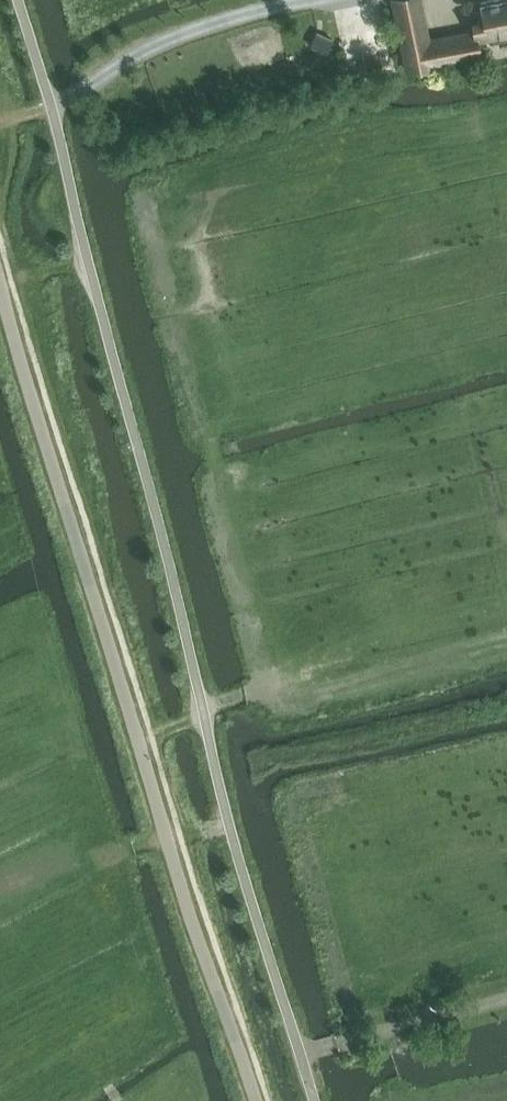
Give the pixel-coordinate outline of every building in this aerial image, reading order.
[(428,40),(420,0),(393,0),(407,70),(480,56),(477,39),(506,33),(506,0),(491,0),(481,2),(484,19),(473,21),(474,31),(428,40)] [(328,52),(336,35),(319,28),(312,45),(328,52)]
